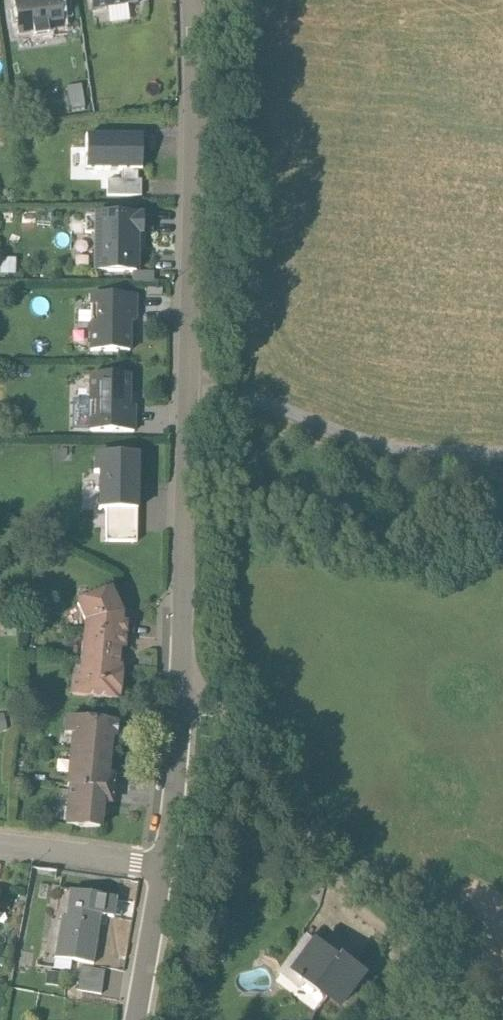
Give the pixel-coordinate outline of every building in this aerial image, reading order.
[(17,34),(64,28),(60,0),(12,0),(17,34)] [(93,9),(137,3),(136,0),(92,0),(93,9)] [(141,136),(84,135),(83,166),(122,169),(136,169),(140,170),(141,136)] [(136,169),(122,169),(121,179),(105,179),(105,194),(141,194),(141,178),(136,178),(136,169)] [(143,214),(94,213),(93,271),(136,272),(137,237),(142,237),(143,214)] [(17,256),(3,256),(2,273),(17,273),(17,256)] [(137,296),(92,294),(89,350),(123,351),(132,351),(131,321),(136,321),(137,296)] [(130,375),(88,375),(89,430),(134,428),(134,406),(129,405),(130,375)] [(98,446),(97,500),(143,501),(144,447),(98,446)] [(144,536),(143,501),(97,500),(97,535),(144,536)] [(111,587),(75,604),(84,622),(82,630),(126,634),(127,622),(122,621),(123,613),(111,587)] [(16,620),(7,620),(6,636),(15,636),(16,620)] [(125,650),(126,634),(82,630),(79,662),(119,665),(120,649),(125,650)] [(119,665),(79,662),(77,678),(71,677),(69,696),(119,701),(122,665),(119,665)] [(0,711),(0,730),(9,727),(2,710),(0,711)] [(117,723),(64,717),(63,735),(70,735),(68,750),(111,754),(112,738),(115,739),(117,723)] [(111,754),(68,750),(65,786),(68,787),(112,791),(113,775),(109,774),(111,754)] [(111,805),(112,791),(68,787),(64,827),(102,830),(104,804),(111,805)] [(58,917),(52,960),(79,964),(91,966),(98,917),(111,919),(114,899),(59,891),(57,910),(64,911),(63,918),(58,917)] [(456,921),(442,913),(435,925),(449,933),(456,921)] [(337,957),(315,941),(291,973),(341,1011),(369,975),(340,953),(337,957)] [(79,964),(52,960),(50,971),(67,973),(66,978),(54,976),(52,987),(75,990),(79,966),(79,964)] [(104,970),(79,966),(75,990),(100,994),(104,970)]
